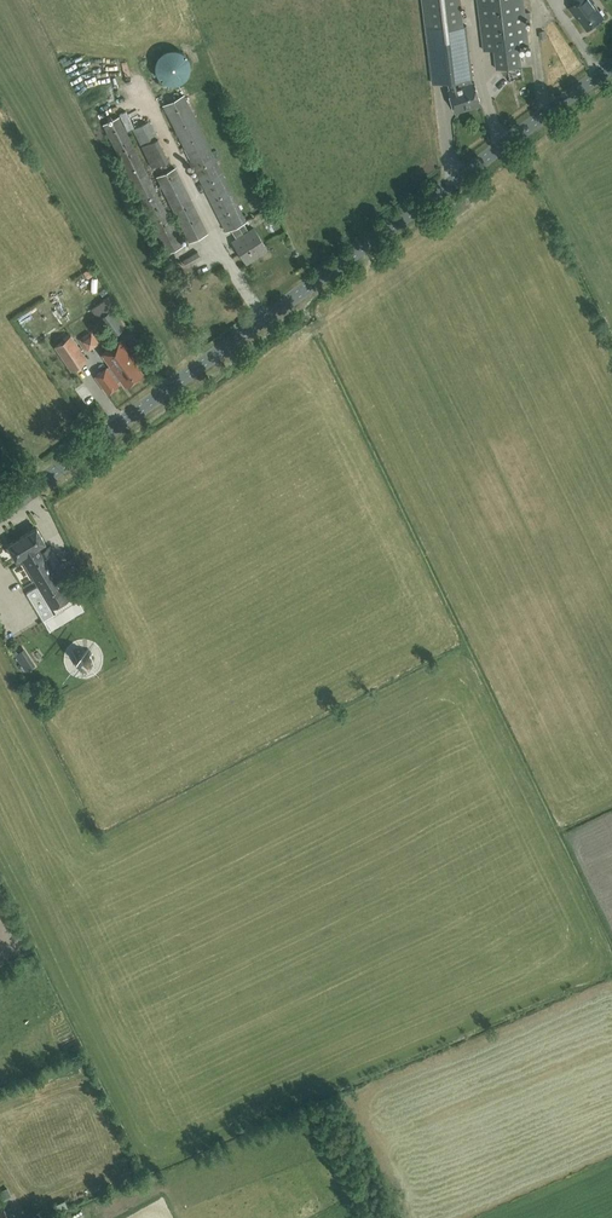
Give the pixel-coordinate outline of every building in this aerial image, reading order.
[(433,84),(449,82),(450,84),(448,85),(457,112),(482,104),(476,86),(473,87),(471,79),(473,79),(467,26),(463,26),(460,0),(422,0),(433,84)] [(520,66),(518,46),(528,45),(523,0),(477,0),(482,50),(492,49),(494,69),(520,66)] [(593,2),(594,1),(593,0),(572,0),(575,3),(569,7),(575,15),(576,14),(587,29),(604,17),(593,2)] [(172,84),(176,84),(178,83),(181,82),(184,80),(186,78),(188,75),(189,73),(190,70),(190,67),(190,63),(189,60),(188,58),(186,55),(184,53),(181,51),(178,50),(176,49),(172,49),(169,49),(166,50),(164,51),(161,53),(159,55),(157,58),(156,60),(155,63),(155,67),(155,70),(155,71),(156,73),(159,78),(161,80),(164,82),(166,83),(169,84),(172,84)] [(248,231),(243,223),(247,221),(183,95),(162,106),(226,232),(232,229),(238,238),(232,241),(246,263),(267,250),(253,228),(248,231)] [(168,253),(184,245),(147,173),(148,173),(119,117),(103,125),(132,181),(131,181),(168,253)] [(159,137),(150,120),(132,129),(141,146),(159,137)] [(189,243),(208,233),(175,168),(157,177),(189,243)] [(187,266),(202,258),(198,252),(183,260),(187,266)] [(96,272),(92,266),(84,271),(88,277),(96,272)] [(111,337),(125,327),(112,310),(118,306),(109,296),(91,310),(111,337)] [(71,372),(88,361),(71,335),(53,348),(71,372)] [(126,386),(143,374),(136,364),(138,362),(121,339),(102,353),(110,365),(95,375),(108,392),(118,384),(115,379),(119,377),(126,386)] [(45,543),(36,528),(7,545),(16,559),(20,557),(51,610),(71,598),(60,578),(66,575),(50,546),(44,550),(41,545),(45,543)] [(12,652),(25,672),(36,665),(24,648),(18,653),(16,650),(12,652)] [(87,668),(93,665),(94,657),(90,651),(81,650),(75,654),(74,661),(78,667),(87,668)] [(7,1188),(0,1191),(4,1199),(11,1196),(7,1188)] [(56,1212),(68,1207),(65,1200),(53,1205),(56,1212)]
